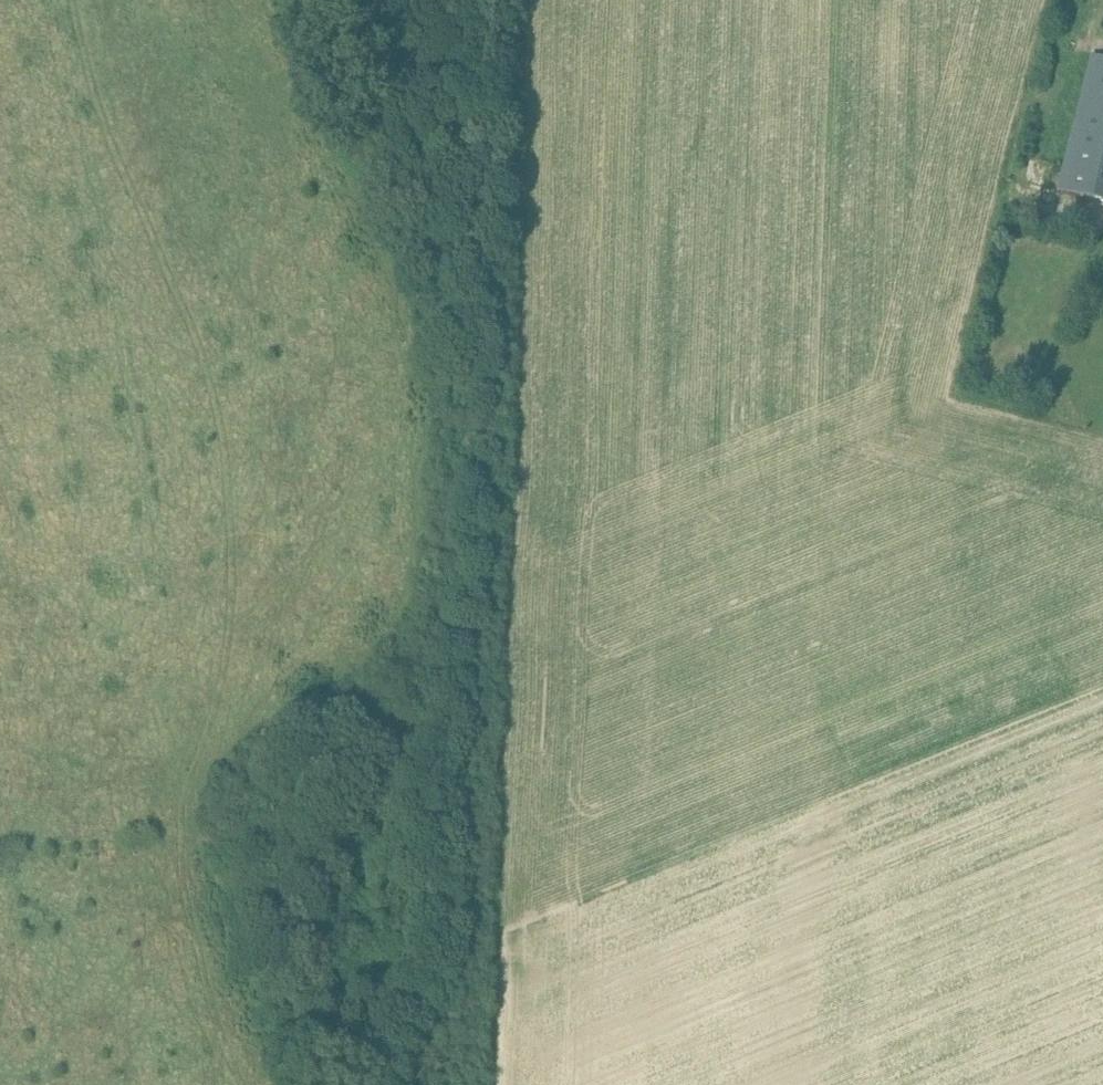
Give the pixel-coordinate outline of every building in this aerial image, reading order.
[(1087,77),(1058,190),(1102,201),(1102,58),(1092,56),(1087,77)]
